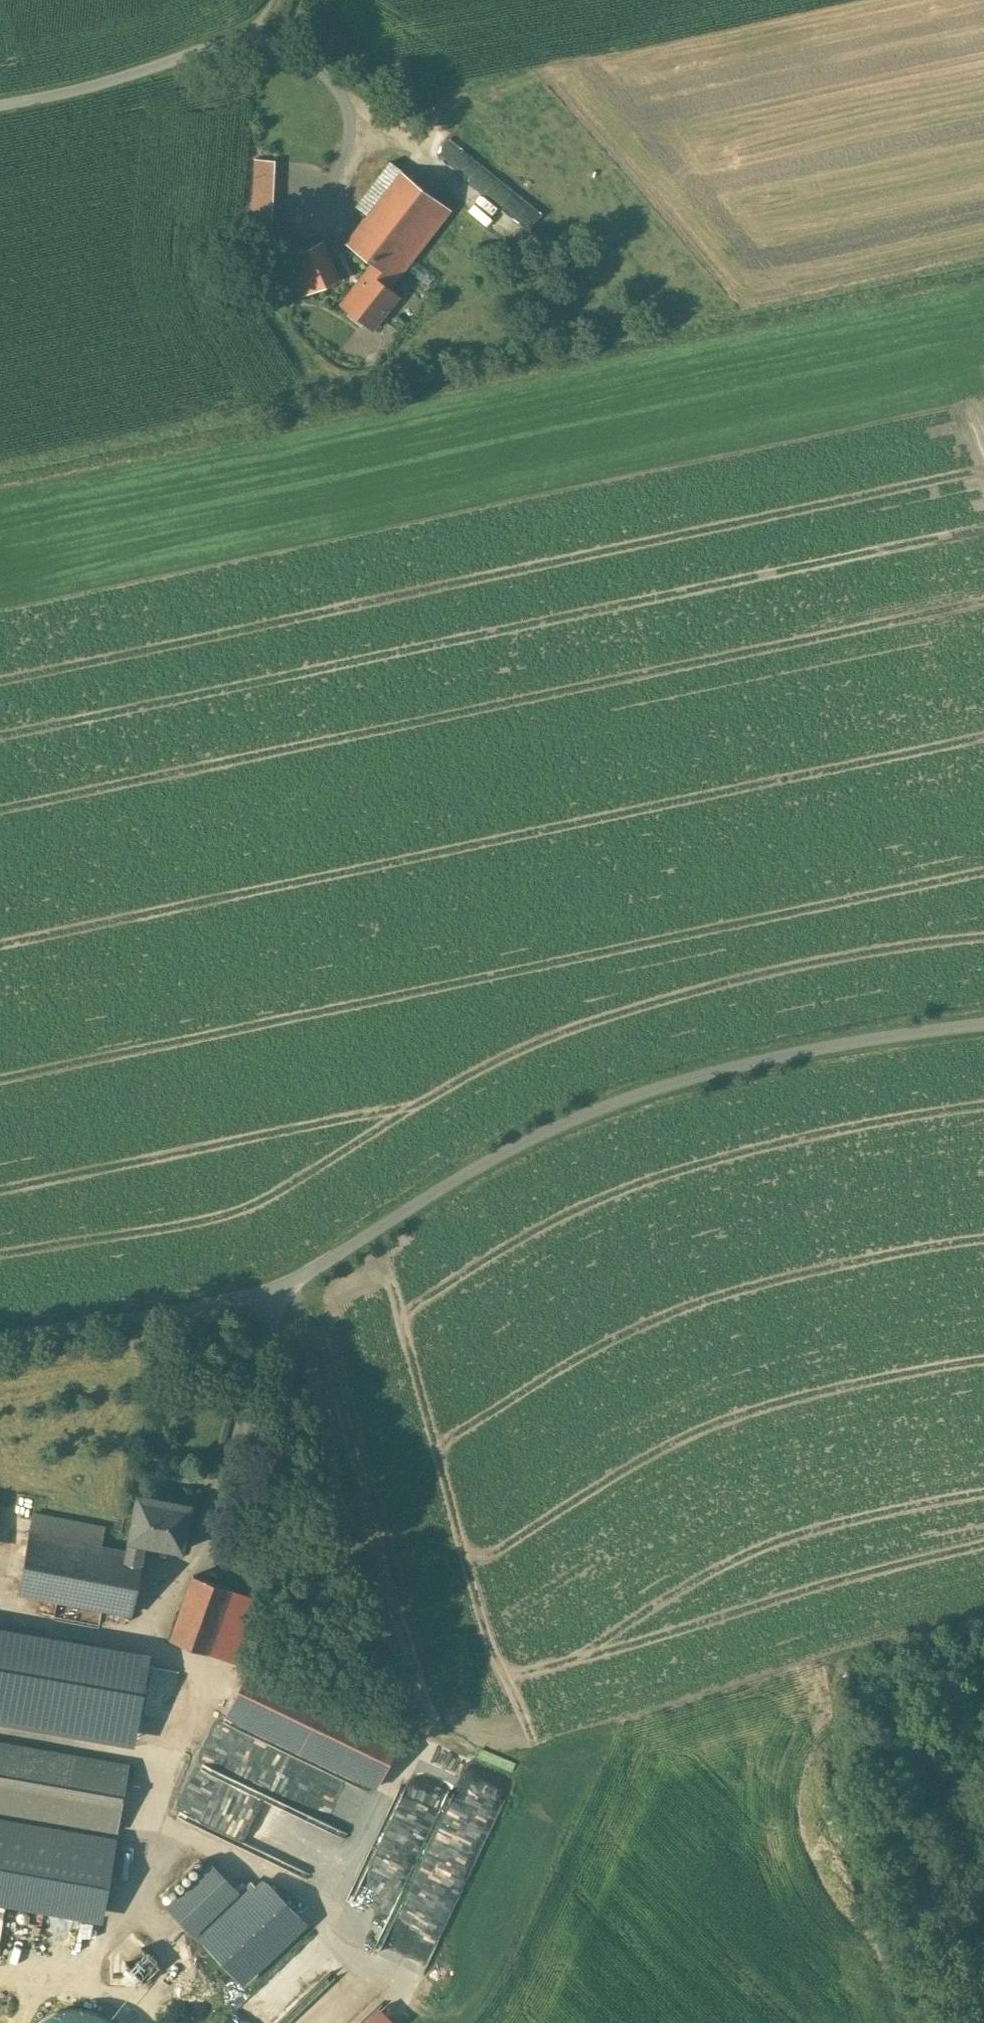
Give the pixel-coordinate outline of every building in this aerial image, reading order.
[(271,230),(276,162),(256,161),(252,229),(271,230)] [(450,210),(402,173),(347,243),(374,264),(395,280),(418,251),(450,210)] [(315,227),(279,241),(303,295),(339,280),(315,227)] [(374,264),(343,304),(371,329),(397,295),(389,289),(395,280),(374,264)] [(190,1504),(137,1494),(128,1540),(129,1540),(127,1552),(142,1555),(144,1543),(181,1550),(190,1504)] [(104,1527),(33,1513),(29,1532),(100,1546),(104,1527)] [(100,1546),(29,1532),(18,1591),(131,1613),(142,1555),(127,1552),(100,1546)] [(266,1552),(240,1542),(224,1586),(247,1594),(263,1551),(266,1552)] [(224,1586),(193,1575),(170,1639),(232,1661),(236,1649),(255,1597),(247,1594),(224,1586)] [(71,1620),(69,1634),(94,1638),(96,1624),(71,1620)] [(0,1633),(0,1715),(133,1738),(147,1659),(0,1633)] [(401,1733),(251,1662),(226,1714),(376,1786),(401,1733)] [(0,1742),(0,1809),(116,1830),(128,1764),(0,1742)] [(191,1813),(259,1847),(275,1815),(207,1781),(191,1813)] [(20,1906),(101,1920),(114,1842),(0,1822),(0,1903),(20,1906)] [(195,1933),(236,1894),(208,1864),(206,1867),(167,1904),(195,1933)] [(251,1883),(197,1935),(236,1975),(298,1915),(266,1882),(258,1890),(251,1883)] [(306,1924),(298,1915),(236,1975),(244,1983),(306,1924)] [(110,2020),(97,2013),(82,2010),(67,2010),(52,2015),(41,2022),(113,2022),(110,2020)]
